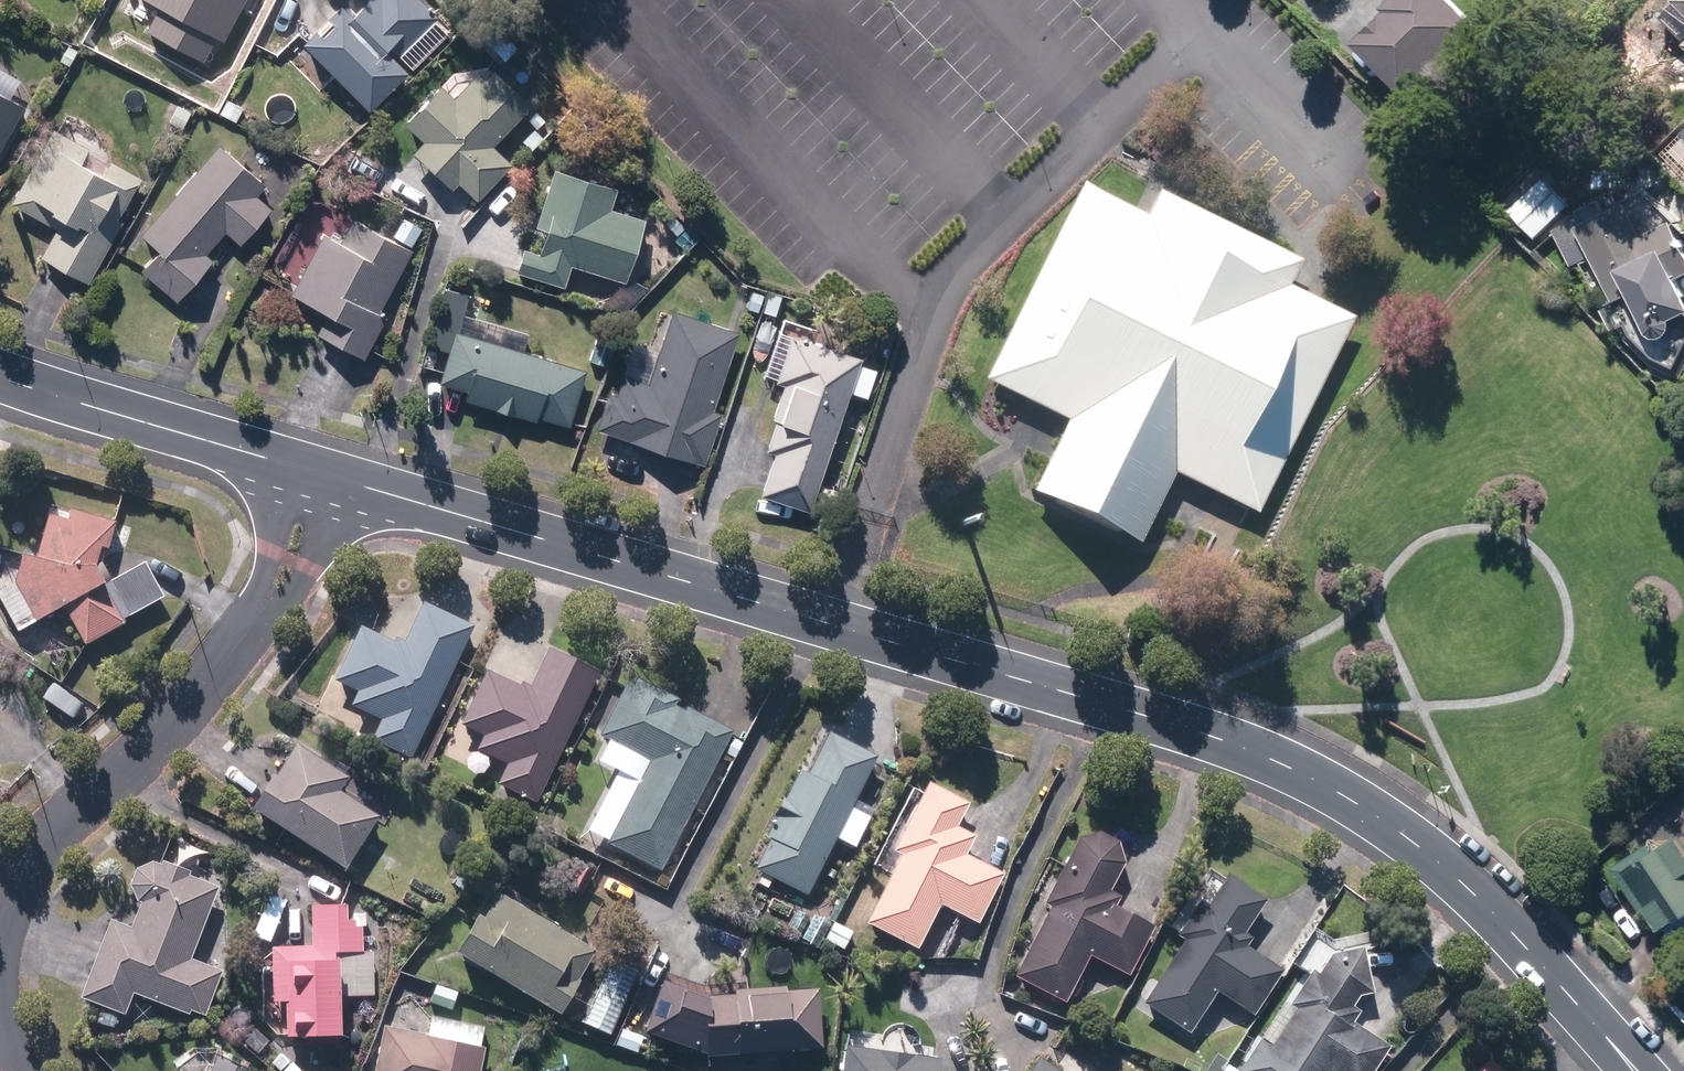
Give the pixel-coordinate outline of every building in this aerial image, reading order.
[(155,10),(143,32),(200,64),(212,42),(218,46),(244,0),(137,0),(155,10)] [(331,26),(318,39),(311,32),(298,45),(366,114),(376,104),(406,74),(392,61),(435,18),(417,0),(333,0),(339,5),(324,19),(331,26)] [(1455,0),(1393,0),(1364,28),(1354,37),(1407,93),(1478,25),(1455,0)] [(1659,19),(1683,42),(1683,0),(1677,0),(1659,19)] [(420,143),(409,154),(449,191),(456,184),(476,202),(510,165),(491,148),(529,107),(489,70),(481,78),(475,72),(450,98),(437,87),(401,125),(420,143)] [(6,99),(7,98),(0,94),(0,150),(24,109),(6,99)] [(54,230),(39,258),(66,273),(85,283),(142,181),(109,163),(102,175),(78,162),(85,149),(52,130),(10,205),(38,221),(54,230)] [(263,186),(218,146),(136,238),(155,254),(140,271),(176,303),(197,280),(213,263),(203,254),(222,232),(238,245),(270,210),(254,196),(263,186)] [(618,191),(548,169),(530,226),(544,231),(537,255),(521,250),(517,262),(513,275),(560,289),(566,270),(621,287),(640,224),(611,215),(618,191)] [(1571,206),(1545,183),(1515,216),(1541,239),(1571,206)] [(1064,426),(1028,505),(1137,555),(1173,475),(1256,512),(1345,317),(1286,291),(1297,269),(1153,204),(1143,226),(1075,195),(986,391),(1064,426)] [(1556,228),(1572,265),(1579,262),(1592,293),(1626,279),(1651,341),(1683,327),(1683,230),(1680,220),(1641,237),(1629,206),(1584,225),(1580,217),(1556,228)] [(340,244),(321,234),(289,296),(326,315),(315,335),(338,348),(363,361),(384,321),(377,317),(412,251),(353,220),(340,244)] [(470,296),(445,289),(424,371),(437,374),(434,386),(455,392),(465,394),(463,403),(564,429),(580,370),(522,355),(528,332),(464,316),(470,296)] [(700,466),(738,334),(668,313),(651,371),(628,364),(618,399),(602,395),(591,434),(676,459),(700,466)] [(809,513),(856,357),(787,336),(770,392),(782,396),(765,453),(770,454),(757,497),(809,513)] [(51,505),(35,560),(19,556),(15,579),(8,582),(12,591),(12,593),(14,594),(29,624),(62,607),(84,648),(122,628),(95,578),(111,522),(51,505)] [(408,759),(419,735),(425,722),(450,668),(470,627),(452,619),(418,603),(399,645),(356,626),(331,680),(354,691),(348,705),(380,720),(370,741),(408,759)] [(543,650),(526,688),(506,679),(483,669),(458,725),(477,733),(469,751),(501,765),(492,784),(537,804),(594,672),(543,650)] [(658,871),(730,731),(716,724),(626,678),(596,736),(647,762),(604,844),(658,871)] [(858,749),(827,733),(804,775),(796,771),(759,839),(764,842),(750,868),(802,896),(834,838),(853,848),(872,813),(851,802),(874,758),(858,749)] [(341,871),(375,818),(334,793),(344,778),(290,744),(259,792),(248,810),(292,838),(291,839),(341,871)] [(967,804),(924,785),(890,852),(894,855),(861,920),(916,948),(937,907),(976,927),(1001,878),(962,858),(973,838),(954,828),(967,804)] [(1096,834),(1072,841),(1040,906),(1047,909),(1014,975),(1064,1000),(1086,955),(1129,976),(1153,928),(1112,907),(1117,898),(1106,893),(1118,869),(1115,845),(1096,834)] [(1612,866),(1639,911),(1647,906),(1662,931),(1683,918),(1683,835),(1662,849),(1657,841),(1612,866)] [(187,877),(185,876),(187,872),(160,861),(158,866),(149,862),(134,868),(128,885),(134,902),(141,904),(131,928),(108,919),(77,999),(122,1017),(130,995),(202,1022),(221,972),(188,960),(217,889),(187,877)] [(1261,898),(1226,875),(1207,906),(1198,900),(1176,937),(1179,939),(1139,1006),(1185,1033),(1210,992),(1253,1018),(1281,970),(1235,942),(1261,898)] [(486,889),(451,954),(557,1012),(592,947),(486,889)] [(269,1004),(283,1004),(285,1039),(337,1037),(334,970),(331,970),(330,954),(361,953),(360,928),(351,928),(351,921),(343,921),(343,906),(309,907),(310,946),(267,948),(269,1004)] [(851,934),(794,907),(785,928),(800,936),(798,940),(818,950),(822,942),(843,952),(851,934)] [(1360,947),(1328,953),(1313,974),(1309,971),(1287,1003),(1293,1007),(1267,1043),(1258,1037),(1234,1070),(1366,1070),(1383,1047),(1348,1022),(1356,1013),(1347,1006),(1356,995),(1370,994),(1360,947)] [(638,970),(609,958),(580,1024),(609,1037),(638,970)] [(820,1050),(816,993),(699,1001),(682,994),(655,984),(638,1039),(699,1058),(820,1050)] [(486,1049),(430,1036),(429,1040),(379,1029),(369,1070),(481,1070),(486,1049)] [(836,1052),(834,1070),(940,1070),(942,1058),(836,1052)] [(1020,1070),(1056,1070),(1030,1055),(1020,1070)] [(208,1070),(241,1070),(214,1059),(208,1070)] [(1486,1060),(1475,1070),(1497,1070),(1486,1060)]
